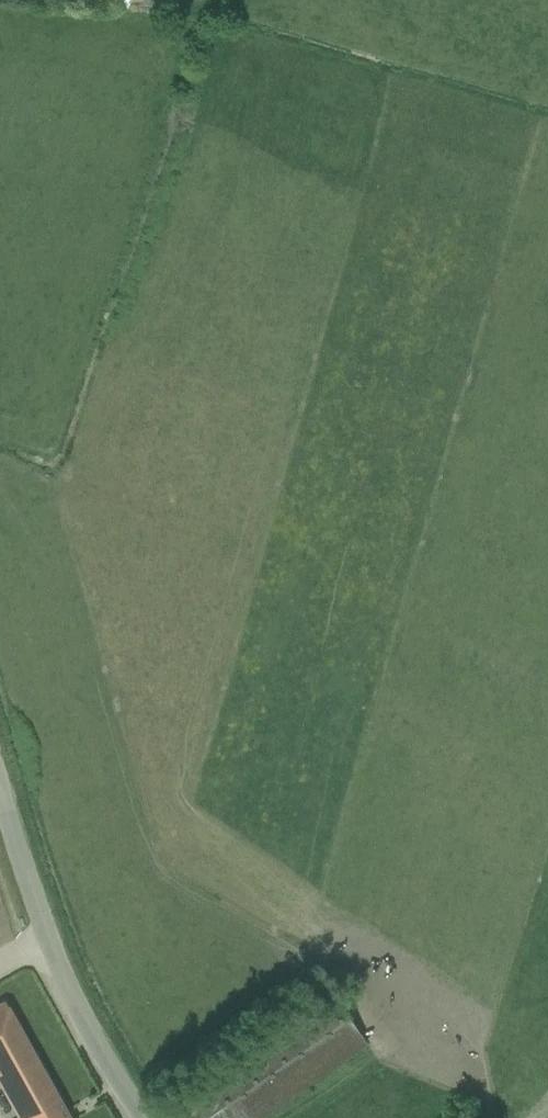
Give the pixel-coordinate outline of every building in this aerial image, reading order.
[(203,1077),(185,1090),(204,1117),(260,1117),(365,1046),(328,992),(203,1077)] [(4,1001),(0,1003),(0,1070),(2,1074),(0,1075),(0,1083),(19,1117),(69,1117),(4,1001)]
